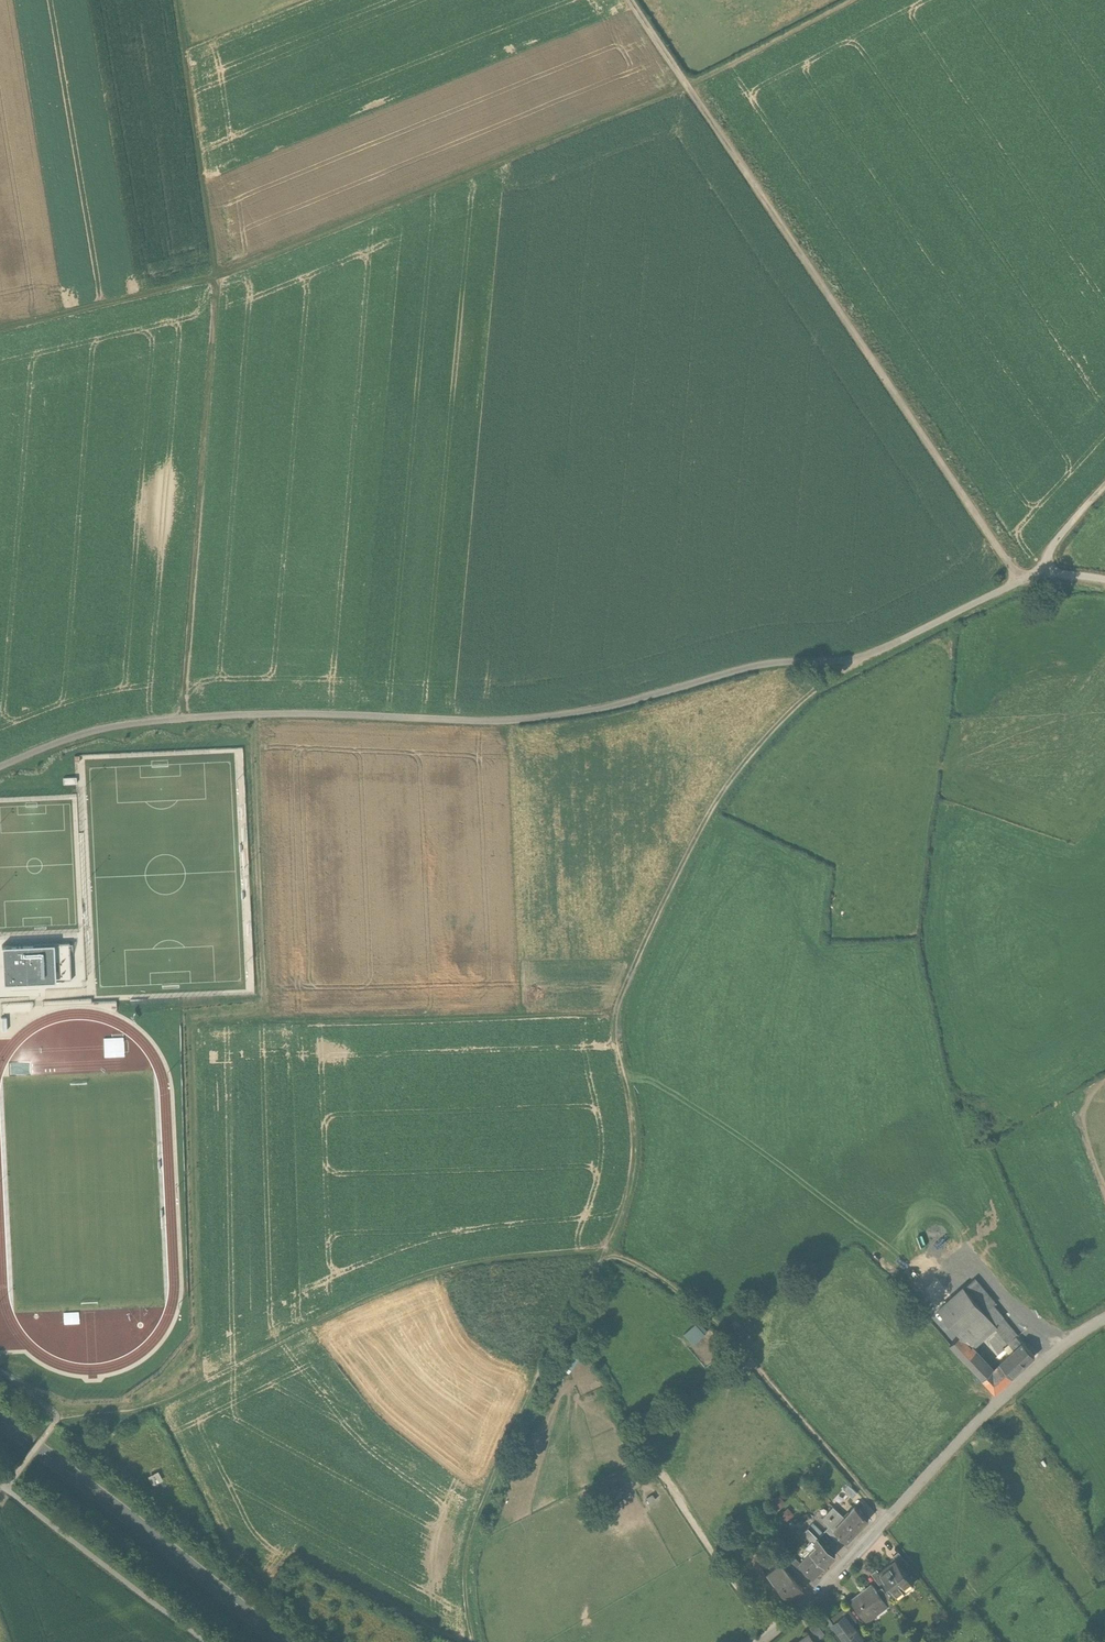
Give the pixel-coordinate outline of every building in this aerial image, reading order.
[(70,944),(1,947),(3,984),(71,981),(70,944)] [(29,1004),(3,1006),(4,1015),(30,1013),(29,1004)] [(10,1062),(11,1076),(31,1074),(30,1061),(10,1062)] [(965,1289),(986,1313),(994,1306),(996,1305),(974,1281),(965,1289)] [(1006,1383),(993,1370),(972,1347),(995,1327),(997,1325),(986,1313),(965,1289),(964,1288),(938,1310),(960,1336),(950,1345),(995,1393),(1006,1383)] [(1010,1344),(1018,1337),(1019,1336),(994,1306),(986,1313),(997,1325),(995,1327),(1010,1344)] [(1010,1355),(1011,1354),(1022,1368),(1035,1356),(1018,1337),(1010,1344),(1004,1349),(1010,1355)] [(1022,1368),(1011,1354),(1010,1355),(993,1370),(1006,1383),(1022,1368)] [(852,1499),(857,1494),(848,1485),(843,1490),(852,1499)] [(772,1502),(778,1509),(785,1504),(779,1496),(772,1502)] [(831,1526),(834,1529),(845,1518),(833,1507),(822,1518),(831,1526)] [(855,1507),(845,1518),(858,1530),(869,1519),(855,1507)] [(780,1515),(786,1522),(794,1515),(788,1509),(780,1515)] [(858,1530),(845,1518),(834,1529),(842,1536),(848,1542),(858,1530)] [(808,1528),(818,1538),(823,1533),(813,1524),(808,1528)] [(834,1529),(831,1526),(826,1531),(837,1542),(842,1536),(834,1529)] [(814,1543),(818,1538),(808,1528),(806,1531),(804,1529),(802,1531),(814,1543)] [(810,1552),(825,1565),(825,1566),(836,1555),(818,1538),(814,1543),(817,1545),(810,1552)] [(783,1566),(788,1562),(776,1546),(771,1550),(781,1563),(783,1566)] [(825,1565),(810,1552),(799,1563),(799,1564),(805,1569),(813,1577),(825,1565)] [(895,1559),(904,1569),(909,1565),(899,1552),(893,1557),(895,1559)] [(805,1569),(799,1564),(799,1563),(794,1558),(789,1563),(790,1564),(799,1573),(800,1574),(805,1569)] [(895,1559),(879,1572),(878,1572),(885,1581),(896,1595),(907,1587),(905,1584),(911,1580),(913,1582),(904,1569),(895,1559)] [(783,1566),(793,1578),(799,1573),(790,1564),(789,1563),(788,1562),(783,1566)] [(783,1566),(781,1563),(768,1574),(788,1600),(802,1589),(793,1578),(783,1566)] [(880,1585),(885,1581),(878,1572),(877,1570),(871,1574),(880,1585)] [(871,1585),(871,1586),(864,1591),(850,1601),(867,1623),(888,1607),(877,1592),(871,1585)] [(882,1588),(877,1592),(888,1607),(893,1603),(882,1588)] [(832,1618),(835,1623),(845,1616),(851,1624),(857,1620),(847,1607),(832,1618)] [(833,1624),(834,1624),(827,1616),(823,1619),(832,1632),(836,1628),(833,1624)] [(845,1616),(835,1623),(834,1624),(833,1624),(836,1628),(846,1641),(864,1641),(851,1624),(845,1616)] [(816,1623),(809,1628),(818,1640),(825,1635),(816,1623)]
